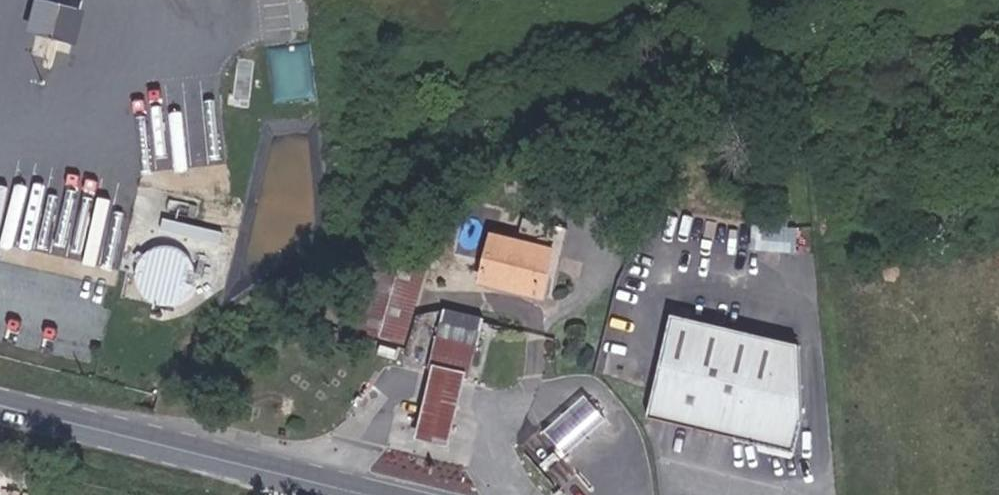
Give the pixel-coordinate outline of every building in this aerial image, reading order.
[(39,32),(91,42),(98,5),(72,0),(45,0),(39,32)] [(270,45),(275,101),(318,97),(313,41),(270,45)] [(292,118),(181,90),(166,149),(190,155),(181,188),(269,210),(292,118)] [(172,219),(166,245),(159,244),(156,257),(157,258),(153,280),(193,288),(200,249),(224,253),(228,230),(172,219)] [(799,230),(758,226),(756,244),(797,248),(799,230)] [(478,249),(538,265),(545,243),(485,227),(478,249)] [(347,311),(363,317),(392,248),(372,241),(347,311)] [(363,317),(395,329),(420,258),(392,248),(363,317)] [(473,269),(532,287),(538,265),(478,249),(473,269)] [(812,344),(678,310),(649,418),(810,456),(811,425),(812,344)] [(472,320),(434,311),(423,354),(457,363),(462,364),(472,320)] [(406,424),(438,433),(457,363),(423,354),(406,424)] [(545,428),(568,455),(607,422),(583,395),(545,428)]
